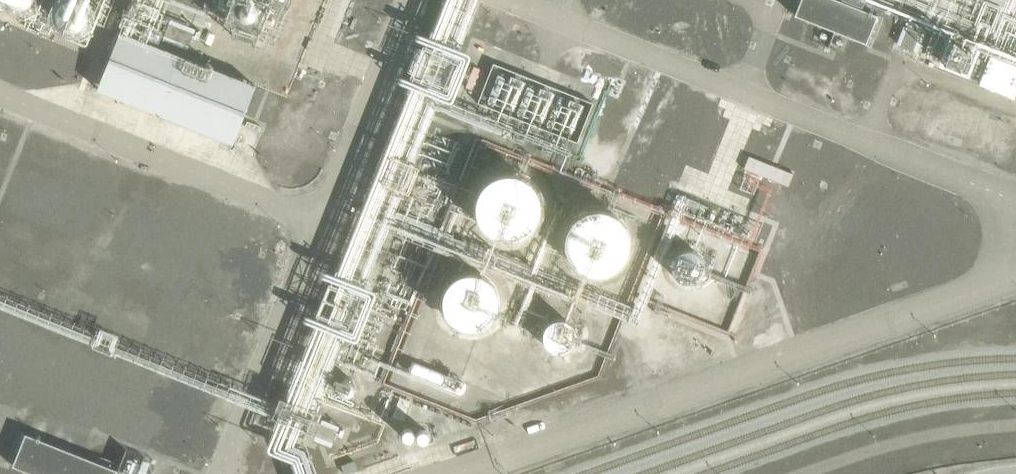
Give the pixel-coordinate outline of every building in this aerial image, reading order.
[(61,26),(107,23),(106,13),(102,13),(101,0),(59,0),(61,26)] [(262,9),(273,2),(273,0),(256,0),(262,9)] [(798,16),(869,43),(877,16),(833,0),(802,0),(798,16)] [(124,33),(117,31),(93,91),(230,144),(254,85),(124,33)] [(981,83),(1015,97),(1015,94),(1015,67),(991,57),(981,83)] [(478,105),(578,140),(593,99),(493,64),(478,105)] [(536,201),(536,200),(535,195),(534,190),(529,183),(525,179),(521,177),(515,175),(511,174),(508,174),(501,175),(497,177),(492,180),(489,184),(486,189),(484,194),(483,199),(483,204),(485,209),(487,215),(490,218),(493,221),(498,224),(504,226),(508,227),(514,226),(518,225),(522,224),(527,220),(531,216),(533,211),(535,205),(536,201)] [(620,237),(620,232),(618,226),(616,223),(613,218),(609,215),(605,213),(600,211),(595,210),(589,211),(585,212),(581,214),(576,218),(572,222),(570,226),(568,232),(568,236),(568,241),(570,246),(572,251),(575,255),(579,258),(583,260),(589,262),(594,263),(599,262),(603,261),(608,259),(612,256),(616,251),(618,247),(620,242),(620,237)] [(857,289),(862,264),(834,259),(830,285),(857,289)] [(498,314),(498,313),(497,308),(496,303),(494,299),(491,295),(486,291),(483,289),(476,287),(472,286),(466,287),(462,288),(458,290),(453,294),(449,299),(447,303),(446,308),(445,313),(446,318),(447,323),(449,326),(453,331),(460,336),(465,338),(470,339),(474,339),(480,338),(485,335),(489,332),(492,329),(495,324),(497,320),(498,314)] [(585,336),(585,335),(584,329),(582,325),(580,323),(574,319),(567,318),(563,319),(559,321),(555,324),(552,330),(551,336),(553,342),(557,347),(562,351),(568,352),(574,351),(580,347),(583,342),(585,336)] [(14,465),(37,473),(116,473),(118,470),(26,433),(14,465)]
